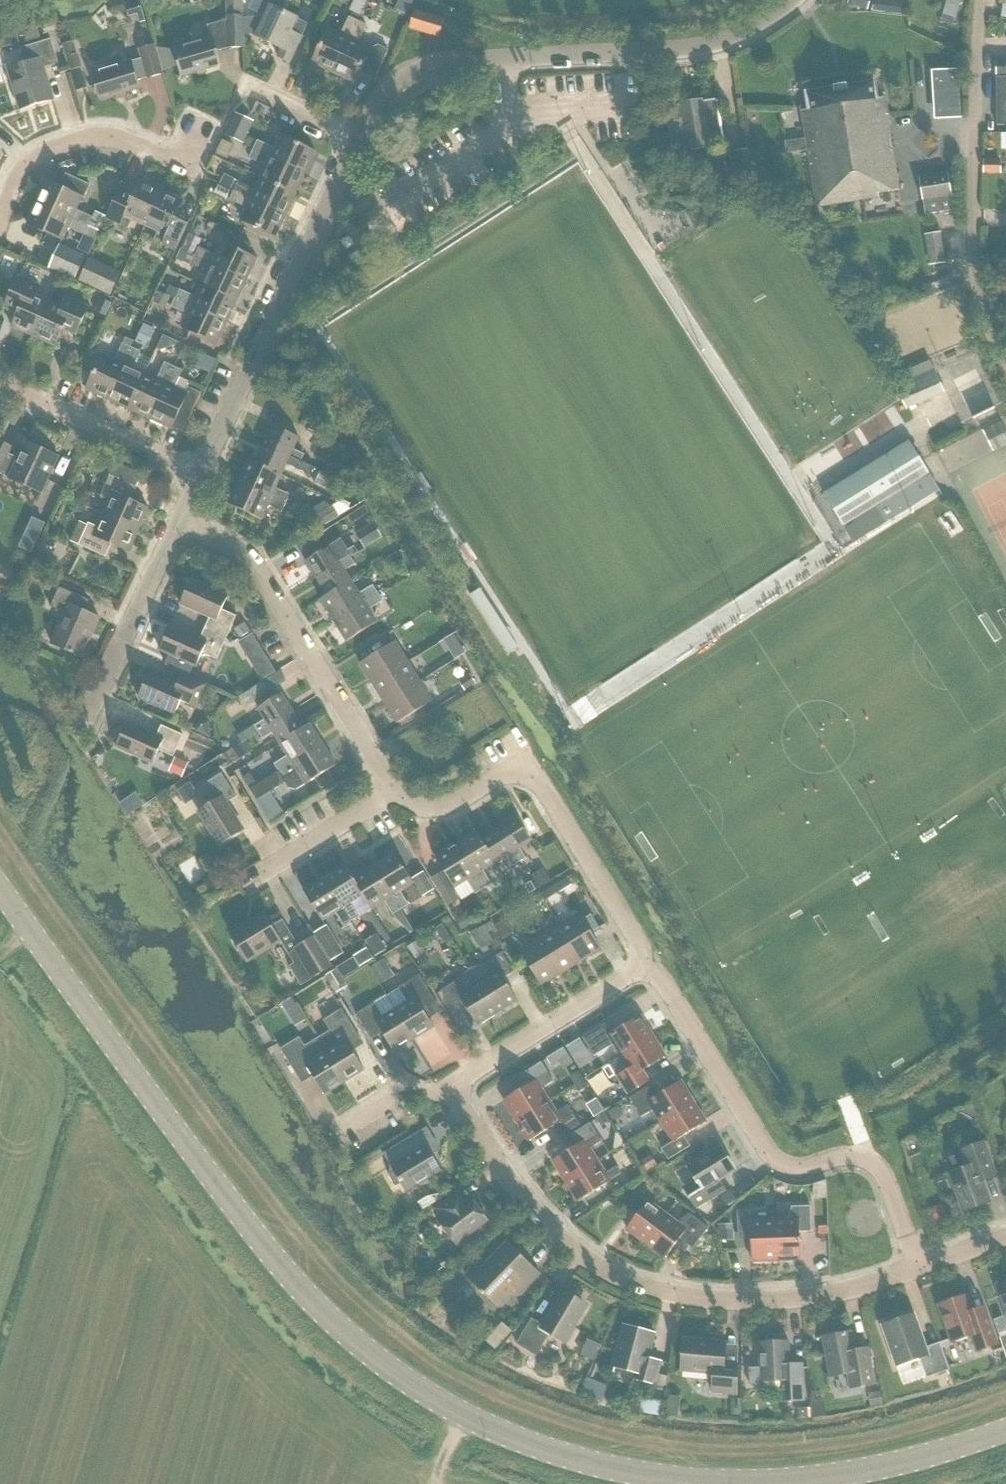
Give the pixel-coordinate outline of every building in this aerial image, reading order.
[(211,38),(173,49),(181,76),(220,65),(216,51),(228,47),(228,48),(244,47),(242,15),(241,15),(241,0),(227,0),(227,16),(226,16),(226,20),(207,26),(211,38)] [(248,8),(265,16),(255,36),(281,49),(277,57),(289,63),(301,36),(306,24),(296,19),(297,18),(281,11),(286,1),(283,0),(252,0),(248,8)] [(350,11),(359,15),(366,1),(365,0),(355,0),(350,11)] [(902,0),(872,0),(870,11),(900,15),(902,0)] [(960,0),(946,0),(939,21),(952,26),(960,0)] [(438,37),(443,20),(415,12),(410,28),(438,37)] [(332,73),(357,21),(348,17),(340,34),(327,28),(311,63),(332,73)] [(251,34),(259,18),(244,18),(245,34),(251,34)] [(357,21),(332,73),(354,83),(359,72),(374,79),(387,50),(378,45),(369,48),(357,43),(366,25),(357,21)] [(25,42),(38,38),(36,29),(23,33),(24,36),(25,42)] [(20,109),(50,100),(41,68),(57,63),(50,39),(20,48),(25,63),(8,68),(20,109)] [(141,58),(147,78),(162,74),(154,45),(138,49),(141,58)] [(81,64),(78,51),(66,55),(69,67),(81,64)] [(147,78),(141,58),(91,73),(99,101),(138,89),(136,81),(147,78)] [(996,72),(1005,72),(1005,60),(996,59),(996,72)] [(70,72),(76,91),(86,89),(81,69),(70,72)] [(934,70),(932,70),(933,86),(935,86),(957,85),(956,69),(934,70)] [(877,99),(874,81),(846,86),(846,85),(832,87),(833,88),(805,92),(808,109),(801,110),(816,207),(879,197),(878,193),(899,190),(887,115),(885,115),(883,98),(877,99)] [(996,93),(996,125),(1005,125),(1005,93),(996,93)] [(672,160),(689,157),(688,150),(725,144),(718,99),(664,107),(672,160)] [(242,144),(253,121),(234,112),(223,135),(242,144)] [(252,149),(304,173),(314,152),(280,136),(274,149),(256,141),(252,149)] [(248,137),(244,145),(252,149),(256,141),(248,137)] [(216,152),(215,154),(224,158),(230,144),(221,140),(216,152)] [(295,194),(304,173),(252,149),(248,158),(265,166),(260,178),(295,194)] [(1000,173),(1000,160),(982,160),(982,173),(1000,173)] [(234,177),(223,171),(219,180),(230,186),(234,177)] [(925,216),(953,212),(947,172),(919,177),(925,216)] [(36,203),(88,226),(99,231),(108,213),(92,205),(88,212),(82,209),(80,212),(75,210),(80,197),(83,198),(89,185),(64,174),(58,187),(45,181),(36,203)] [(233,191),(285,215),(295,194),(260,178),(254,190),(237,182),(233,191)] [(144,225),(160,190),(139,180),(133,193),(120,187),(105,218),(127,228),(131,219),(144,225)] [(225,195),(228,188),(218,182),(215,191),(225,195)] [(160,190),(144,225),(157,231),(153,240),(161,244),(157,252),(166,257),(170,249),(174,251),(187,224),(174,218),(182,200),(160,190)] [(275,237),(285,215),(233,191),(229,200),(246,208),(240,221),(275,237)] [(84,235),(88,226),(36,203),(26,224),(61,240),(67,227),(84,235)] [(99,231),(88,226),(84,235),(95,240),(99,231)] [(946,261),(941,230),(925,233),(930,264),(946,261)] [(188,234),(180,250),(193,256),(198,247),(201,240),(188,234)] [(193,256),(246,280),(256,259),(246,254),(250,245),(228,235),(224,244),(221,243),(215,255),(198,247),(193,256)] [(344,250),(353,244),(347,236),(339,241),(344,250)] [(74,280),(85,256),(59,244),(48,269),(74,280)] [(236,301),(246,280),(193,256),(189,265),(207,273),(201,285),(236,301)] [(88,262),(79,280),(109,295),(118,276),(88,262)] [(32,337),(48,302),(35,296),(39,287),(17,277),(3,309),(16,315),(11,327),(32,337)] [(169,296),(174,298),(178,290),(168,285),(164,294),(169,296)] [(201,285),(195,297),(178,289),(178,290),(174,298),(226,322),(236,301),(201,285)] [(152,299),(166,306),(169,296),(164,294),(156,290),(152,299)] [(105,316),(111,302),(101,297),(94,312),(105,316)] [(216,344),(226,322),(174,298),(172,303),(170,307),(187,315),(181,328),(216,344)] [(48,302),(32,337),(54,347),(63,325),(77,331),(87,308),(65,299),(61,308),(48,302)] [(142,327),(135,341),(145,346),(152,332),(142,327)] [(162,335),(156,349),(159,350),(175,345),(176,342),(162,335)] [(124,337),(122,343),(130,347),(133,341),(124,337)] [(101,355),(85,390),(107,400),(130,347),(122,343),(114,361),(101,355)] [(184,346),(178,357),(185,361),(191,350),(184,346)] [(107,400),(128,409),(143,374),(131,369),(139,351),(130,347),(107,400)] [(199,353),(193,366),(209,373),(215,360),(199,353)] [(149,419),(172,367),(164,363),(156,380),(143,374),(128,409),(149,419)] [(172,367),(149,419),(170,429),(171,427),(182,432),(200,393),(187,387),(184,393),(173,388),(181,371),(172,367)] [(905,409),(918,403),(944,392),(933,367),(894,384),(905,409)] [(1005,433),(1005,432),(1001,422),(983,431),(988,442),(1005,433)] [(264,445),(300,462),(304,454),(293,449),(298,437),(273,426),(264,445)] [(8,478),(40,493),(57,457),(25,442),(17,458),(7,454),(11,447),(0,441),(0,474),(8,478)] [(853,543),(887,522),(939,490),(908,441),(823,494),(853,543)] [(297,469),(300,462),(264,445),(256,463),(255,463),(281,475),(286,464),(297,469)] [(255,463),(256,463),(248,459),(238,482),(285,503),(289,495),(275,488),(281,475),(255,463)] [(349,470),(337,465),(333,474),(344,480),(349,470)] [(319,472),(314,483),(322,486),(326,475),(319,472)] [(107,479),(99,497),(108,502),(102,516),(137,531),(147,508),(129,500),(136,486),(109,474),(109,475),(107,479)] [(281,512),(285,503),(238,482),(228,504),(260,519),(267,505),(281,512)] [(325,525),(349,509),(335,501),(317,513),(325,525)] [(364,506),(359,509),(363,515),(368,512),(364,506)] [(84,531),(78,545),(101,555),(107,542),(128,552),(137,531),(102,516),(97,527),(87,523),(87,525),(84,531)] [(32,518),(25,532),(38,538),(45,524),(32,518)] [(363,549),(382,538),(373,522),(354,533),(363,549)] [(76,527),(70,541),(78,545),(84,531),(76,527)] [(314,537),(297,548),(303,557),(320,547),(314,537)] [(316,578),(350,557),(346,551),(336,557),(329,546),(305,561),(316,578)] [(346,551),(350,557),(357,553),(353,546),(346,551)] [(327,596),(351,581),(344,570),(354,564),(350,557),(316,578),(326,595),(327,596)] [(204,628),(226,638),(235,616),(221,609),(227,596),(190,580),(179,604),(208,617),(204,628)] [(333,620),(377,593),(372,585),(358,593),(351,581),(327,596),(326,595),(320,600),(333,620)] [(92,632),(99,618),(83,611),(88,600),(58,587),(50,607),(64,613),(50,643),(80,656),(91,631),(92,632)] [(377,593),(333,620),(345,641),(376,622),(368,609),(382,601),(377,593)] [(249,630),(244,622),(233,628),(238,636),(249,630)] [(226,638),(204,628),(199,639),(170,626),(159,650),(195,666),(201,653),(216,660),(226,638)] [(251,633),(238,640),(250,659),(262,651),(251,633)] [(359,663),(372,684),(407,662),(395,641),(359,663)] [(461,649),(451,655),(454,659),(464,653),(461,649)] [(384,703),(419,681),(407,662),(372,684),(384,703)] [(194,707),(205,684),(181,673),(176,686),(148,673),(138,697),(174,714),(180,701),(194,707)] [(469,675),(458,682),(464,690),(474,683),(469,675)] [(431,700),(419,681),(384,703),(397,723),(432,701),(431,700)] [(261,682),(248,691),(254,700),(268,691),(261,682)] [(258,732),(292,711),(280,693),(257,708),(264,719),(253,726),(258,732)] [(302,728),(292,711),(258,732),(262,739),(272,733),(279,743),(302,728)] [(197,721),(193,732),(209,740),(208,721),(197,721)] [(155,736),(126,723),(116,747),(152,764),(158,751),(172,757),(182,735),(160,725),(155,736)] [(241,731),(246,739),(258,732),(253,726),(252,724),(241,731)] [(278,772),(322,744),(309,724),(302,728),(279,743),(286,756),(273,764),(278,772)] [(244,741),(231,750),(238,760),(251,752),(244,741)] [(304,785),(335,765),(322,744),(278,772),(249,790),(255,800),(256,800),(269,792),(283,782),(287,788),(295,790),(304,784),(304,785)] [(222,755),(221,755),(228,766),(229,765),(235,761),(229,751),(222,755)] [(174,758),(168,772),(181,778),(187,764),(174,758)] [(220,845),(242,831),(225,804),(236,797),(221,773),(201,786),(211,803),(198,811),(220,845)] [(254,780),(250,773),(243,777),(247,783),(254,780)] [(189,782),(176,790),(184,804),(198,796),(189,782)] [(256,800),(255,800),(260,806),(273,798),(269,792),(256,800)] [(138,798),(120,809),(125,817),(143,805),(138,798)] [(480,831),(494,822),(485,807),(471,815),(480,831)] [(498,828),(519,862),(525,858),(519,848),(530,841),(515,817),(498,828)] [(512,866),(519,862),(498,828),(481,838),(480,839),(495,863),(506,856),(512,866)] [(480,839),(481,838),(477,832),(456,845),(483,889),(491,884),(483,870),(495,863),(480,839)] [(475,894),(483,889),(456,845),(435,858),(454,888),(466,880),(475,894)] [(382,881),(400,910),(408,905),(399,891),(412,883),(393,853),(373,866),(382,881)] [(344,864),(323,877),(350,922),(359,917),(350,903),(362,896),(363,895),(354,881),(352,878),(353,878),(344,864)] [(392,915),(400,910),(382,881),(373,866),(353,878),(352,878),(354,881),(363,895),(362,896),(370,909),(383,901),(392,915)] [(446,906),(458,899),(441,871),(429,879),(446,906)] [(422,897),(434,889),(423,872),(411,879),(422,897)] [(545,872),(533,880),(538,889),(551,881),(545,872)] [(342,926),(350,922),(323,877),(302,890),(321,921),(334,913),(342,926)] [(557,885),(547,891),(550,897),(561,891),(557,885)] [(270,926),(263,914),(230,935),(246,961),(280,940),(293,963),(288,966),(301,986),(333,966),(314,935),(298,945),(282,919),(270,926)] [(559,926),(581,961),(601,949),(579,914),(559,926)] [(464,915),(455,921),(461,930),(470,925),(464,915)] [(413,931),(404,917),(398,921),(409,933),(413,931)] [(504,919),(494,926),(503,939),(513,933),(504,919)] [(484,944),(499,936),(490,921),(474,930),(484,944)] [(343,952),(326,924),(313,932),(330,959),(343,952)] [(581,961),(559,926),(539,938),(561,973),(581,961)] [(376,934),(364,941),(373,956),(385,949),(376,934)] [(541,986),(561,973),(539,938),(519,950),(541,986)] [(416,941),(406,947),(414,960),(425,953),(416,941)] [(365,950),(354,957),(359,966),(371,959),(365,950)] [(482,965),(469,968),(497,1013),(517,1001),(503,978),(514,972),(502,953),(482,965)] [(383,960),(372,966),(377,974),(388,968),(383,960)] [(497,1013),(469,968),(461,978),(441,991),(453,1010),(464,1003),(478,1025),(497,1013)] [(343,983),(341,980),(335,970),(325,976),(334,989),(343,983)] [(394,1009),(413,1040),(433,1027),(418,1002),(431,994),(419,975),(398,987),(407,1001),(394,1009)] [(290,999),(281,1005),(285,1011),(294,1005),(290,999)] [(413,1040),(394,1009),(382,1017),(374,1003),(355,1014),(367,1033),(378,1027),(393,1052),(413,1040)] [(316,1038),(343,1083),(364,1070),(348,1045),(359,1038),(341,1009),(323,1020),(329,1030),(316,1038)] [(620,1056),(652,1036),(640,1016),(610,1034),(604,1023),(582,1036),(594,1056),(613,1044),(620,1056)] [(620,1056),(608,1063),(627,1095),(649,1081),(642,1071),(665,1057),(652,1036),(620,1056)] [(297,1077),(309,1070),(324,1095),(343,1083),(316,1038),(304,1046),(299,1037),(280,1049),(297,1077)] [(593,1061),(580,1039),(566,1048),(579,1069),(593,1061)] [(563,1068),(572,1062),(563,1047),(546,1058),(551,1066),(558,1061),(563,1068)] [(516,1120),(551,1098),(544,1087),(553,1081),(541,1062),(514,1079),(521,1089),(503,1100),(516,1120)] [(583,1077),(578,1070),(569,1076),(574,1083),(583,1077)] [(588,1085),(583,1077),(574,1083),(578,1091),(588,1085)] [(660,1122),(692,1102),(680,1081),(657,1095),(651,1085),(629,1098),(641,1117),(653,1110),(660,1122)] [(551,1098),(516,1120),(529,1141),(552,1127),(558,1138),(580,1125),(568,1105),(559,1111),(551,1098)] [(692,1102),(660,1122),(673,1141),(661,1149),(668,1160),(690,1146),(683,1136),(705,1122),(692,1102)] [(617,1107),(608,1113),(612,1120),(622,1115),(617,1107)] [(610,1119),(604,1111),(595,1117),(600,1125),(610,1119)] [(565,1181),(597,1161),(589,1149),(601,1141),(590,1123),(568,1136),(574,1147),(552,1160),(565,1181)] [(406,1192),(431,1177),(441,1171),(432,1155),(435,1153),(436,1147),(433,1142),(435,1141),(427,1127),(382,1154),(389,1165),(389,1177),(395,1187),(400,1183),(406,1192)] [(957,1214),(989,1202),(980,1176),(993,1171),(983,1142),(960,1150),(966,1167),(949,1173),(962,1211),(956,1213),(957,1214)] [(718,1179),(734,1169),(720,1146),(687,1167),(694,1178),(682,1186),(696,1208),(725,1190),(718,1179)] [(657,1164),(651,1154),(640,1161),(646,1170),(657,1164)] [(597,1161),(565,1181),(578,1201),(609,1181),(621,1173),(616,1166),(605,1173),(597,1161)] [(466,1202),(458,1192),(436,1209),(443,1218),(439,1222),(458,1248),(471,1238),(468,1235),(487,1220),(470,1198),(466,1202)] [(730,1192),(721,1198),(726,1207),(736,1201),(730,1192)] [(645,1243),(666,1215),(647,1201),(636,1194),(630,1202),(640,1210),(626,1229),(645,1243)] [(430,1205),(426,1199),(417,1204),(421,1210),(430,1205)] [(722,1202),(717,1206),(722,1214),(728,1211),(722,1202)] [(774,1220),(776,1260),(800,1259),(799,1232),(811,1232),(810,1206),(791,1206),(788,1219),(774,1220)] [(927,1211),(926,1211),(930,1224),(931,1224),(943,1219),(938,1207),(927,1211)] [(776,1260),(774,1220),(750,1221),(750,1209),(736,1210),(737,1234),(751,1234),(752,1261),(776,1260)] [(666,1215),(645,1243),(664,1258),(679,1238),(692,1248),(708,1228),(689,1213),(681,1219),(678,1224),(666,1215)] [(733,1240),(732,1225),(720,1225),(720,1240),(733,1240)] [(827,1227),(819,1227),(819,1235),(820,1235),(827,1235),(827,1227)] [(539,1274),(507,1243),(506,1244),(507,1245),(486,1265),(480,1259),(464,1274),(479,1289),(478,1291),(481,1294),(483,1292),(495,1305),(496,1304),(495,1303),(512,1287),(518,1294),(539,1274)] [(996,1284),(1005,1312),(1005,1281),(996,1284)] [(421,1288),(419,1288),(406,1290),(407,1298),(420,1296),(422,1296),(421,1288)] [(573,1328),(585,1307),(562,1293),(543,1326),(531,1318),(516,1344),(536,1356),(549,1334),(567,1344),(576,1329),(573,1328)] [(971,1311),(966,1295),(938,1304),(952,1342),(971,1336),(976,1352),(997,1344),(983,1307),(971,1311)] [(926,1347),(914,1313),(881,1325),(896,1367),(919,1358),(926,1378),(949,1370),(939,1342),(926,1347)] [(998,1333),(1005,1330),(1005,1327),(1002,1316),(994,1320),(998,1333)] [(502,1340),(511,1331),(502,1323),(494,1332),(502,1340)] [(654,1384),(660,1361),(647,1358),(654,1333),(623,1325),(612,1367),(635,1373),(634,1379),(654,1384)] [(855,1360),(850,1332),(815,1338),(816,1339),(823,1338),(830,1376),(847,1373),(850,1389),(875,1384),(870,1357),(855,1360)] [(683,1339),(680,1371),(682,1371),(682,1370),(713,1373),(711,1392),(736,1394),(736,1363),(724,1362),(725,1342),(724,1342),(724,1343),(684,1340),(685,1339),(683,1339)] [(581,1355),(592,1360),(599,1345),(588,1340),(581,1355)] [(759,1367),(748,1368),(749,1385),(762,1384),(761,1381),(781,1380),(782,1401),(788,1401),(804,1400),(802,1368),(802,1363),(789,1364),(788,1341),(758,1342),(759,1367)] [(587,1377),(580,1394),(590,1398),(597,1381),(587,1377)] [(880,1392),(873,1393),(875,1404),(882,1403),(880,1392)] [(645,1413),(660,1415),(662,1402),(647,1399),(645,1413)] [(678,1409),(667,1407),(666,1415),(677,1416),(678,1409)] [(799,1417),(810,1417),(810,1408),(799,1409),(799,1417)]
